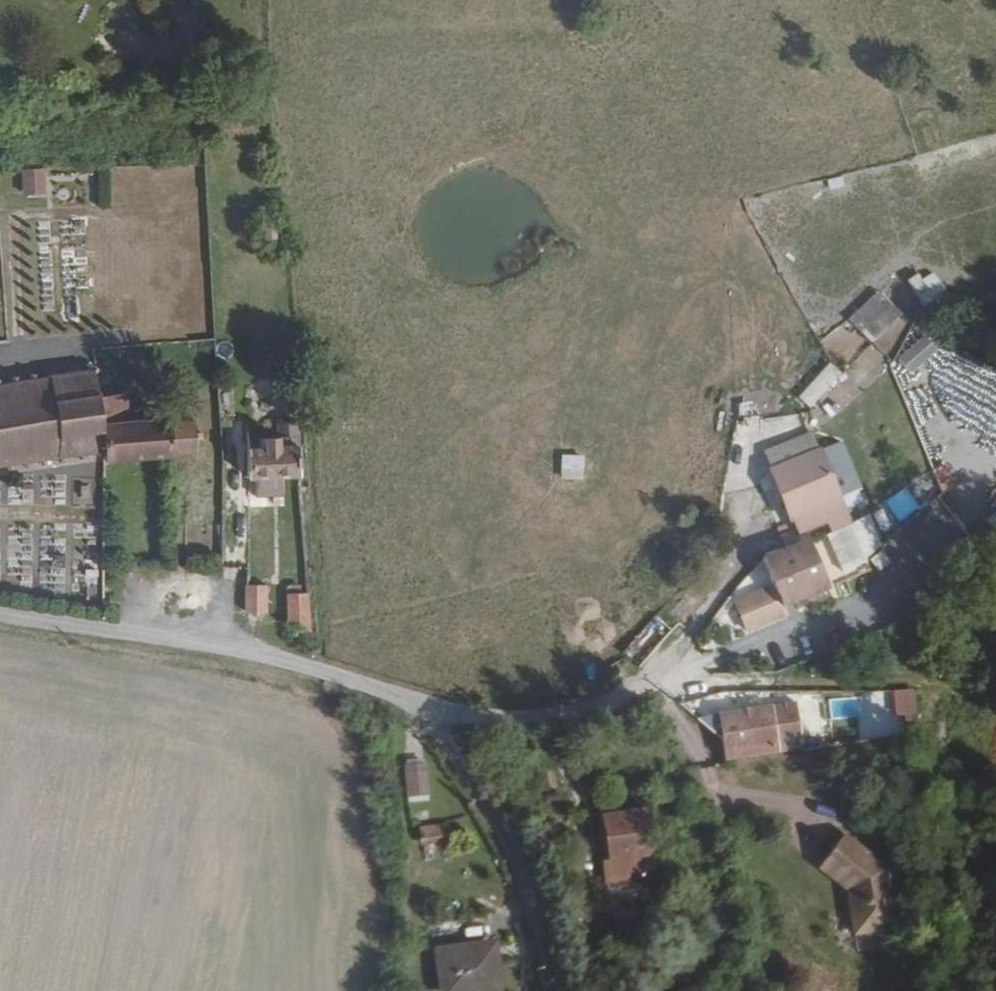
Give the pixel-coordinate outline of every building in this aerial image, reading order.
[(46,167),(22,167),(22,193),(46,193),(46,167)] [(927,311),(951,295),(932,267),(908,283),(927,311)] [(875,341),(903,312),(878,289),(850,318),(875,341)] [(925,333),(897,357),(911,373),(938,348),(925,333)] [(811,408),(842,373),(830,362),(799,397),(811,408)] [(103,365),(99,366),(97,369),(56,376),(44,378),(44,374),(38,375),(39,380),(28,381),(28,377),(21,378),(22,383),(8,384),(8,381),(2,381),(2,386),(0,386),(0,472),(19,470),(21,466),(34,464),(35,468),(40,468),(41,463),(49,462),(50,467),(55,467),(54,463),(63,460),(65,473),(72,472),(70,461),(73,459),(83,459),(84,463),(92,462),(91,457),(106,455),(106,459),(111,458),(109,423),(130,422),(127,395),(106,397),(104,376),(107,375),(108,372),(103,369),(103,365)] [(111,458),(114,461),(201,454),(204,454),(202,423),(177,425),(176,417),(130,422),(109,423),(111,458)] [(254,449),(254,477),(278,478),(278,490),(287,490),(287,478),(307,478),(306,423),(285,423),(285,438),(271,438),(271,447),(254,449)] [(836,469),(824,444),(778,469),(792,494),(836,469)] [(584,479),(585,453),(562,453),(561,478),(584,479)] [(836,469),(792,494),(804,518),(808,516),(814,529),(842,516),(846,524),(861,516),(836,469)] [(747,614),(762,644),(806,618),(801,610),(845,586),(820,540),(773,566),(786,590),(747,614)] [(272,587),(253,587),(253,613),(274,618),(272,587)] [(292,592),(293,623),(303,626),(316,631),(313,592),(292,592)] [(863,719),(862,697),(828,698),(829,720),(863,719)] [(732,739),(735,760),(809,748),(801,702),(729,714),(732,739)] [(427,755),(407,757),(412,791),(432,788),(427,755)] [(657,812),(613,816),(618,864),(613,865),(618,902),(650,898),(646,862),(663,859),(657,812)] [(449,822),(420,824),(421,845),(451,843),(449,822)] [(894,867),(852,835),(828,862),(829,863),(859,885),(855,890),(860,934),(902,928),(894,867)] [(824,868),(855,890),(859,885),(829,863),(824,868)] [(494,954),(443,964),(447,990),(501,990),(494,954)]
